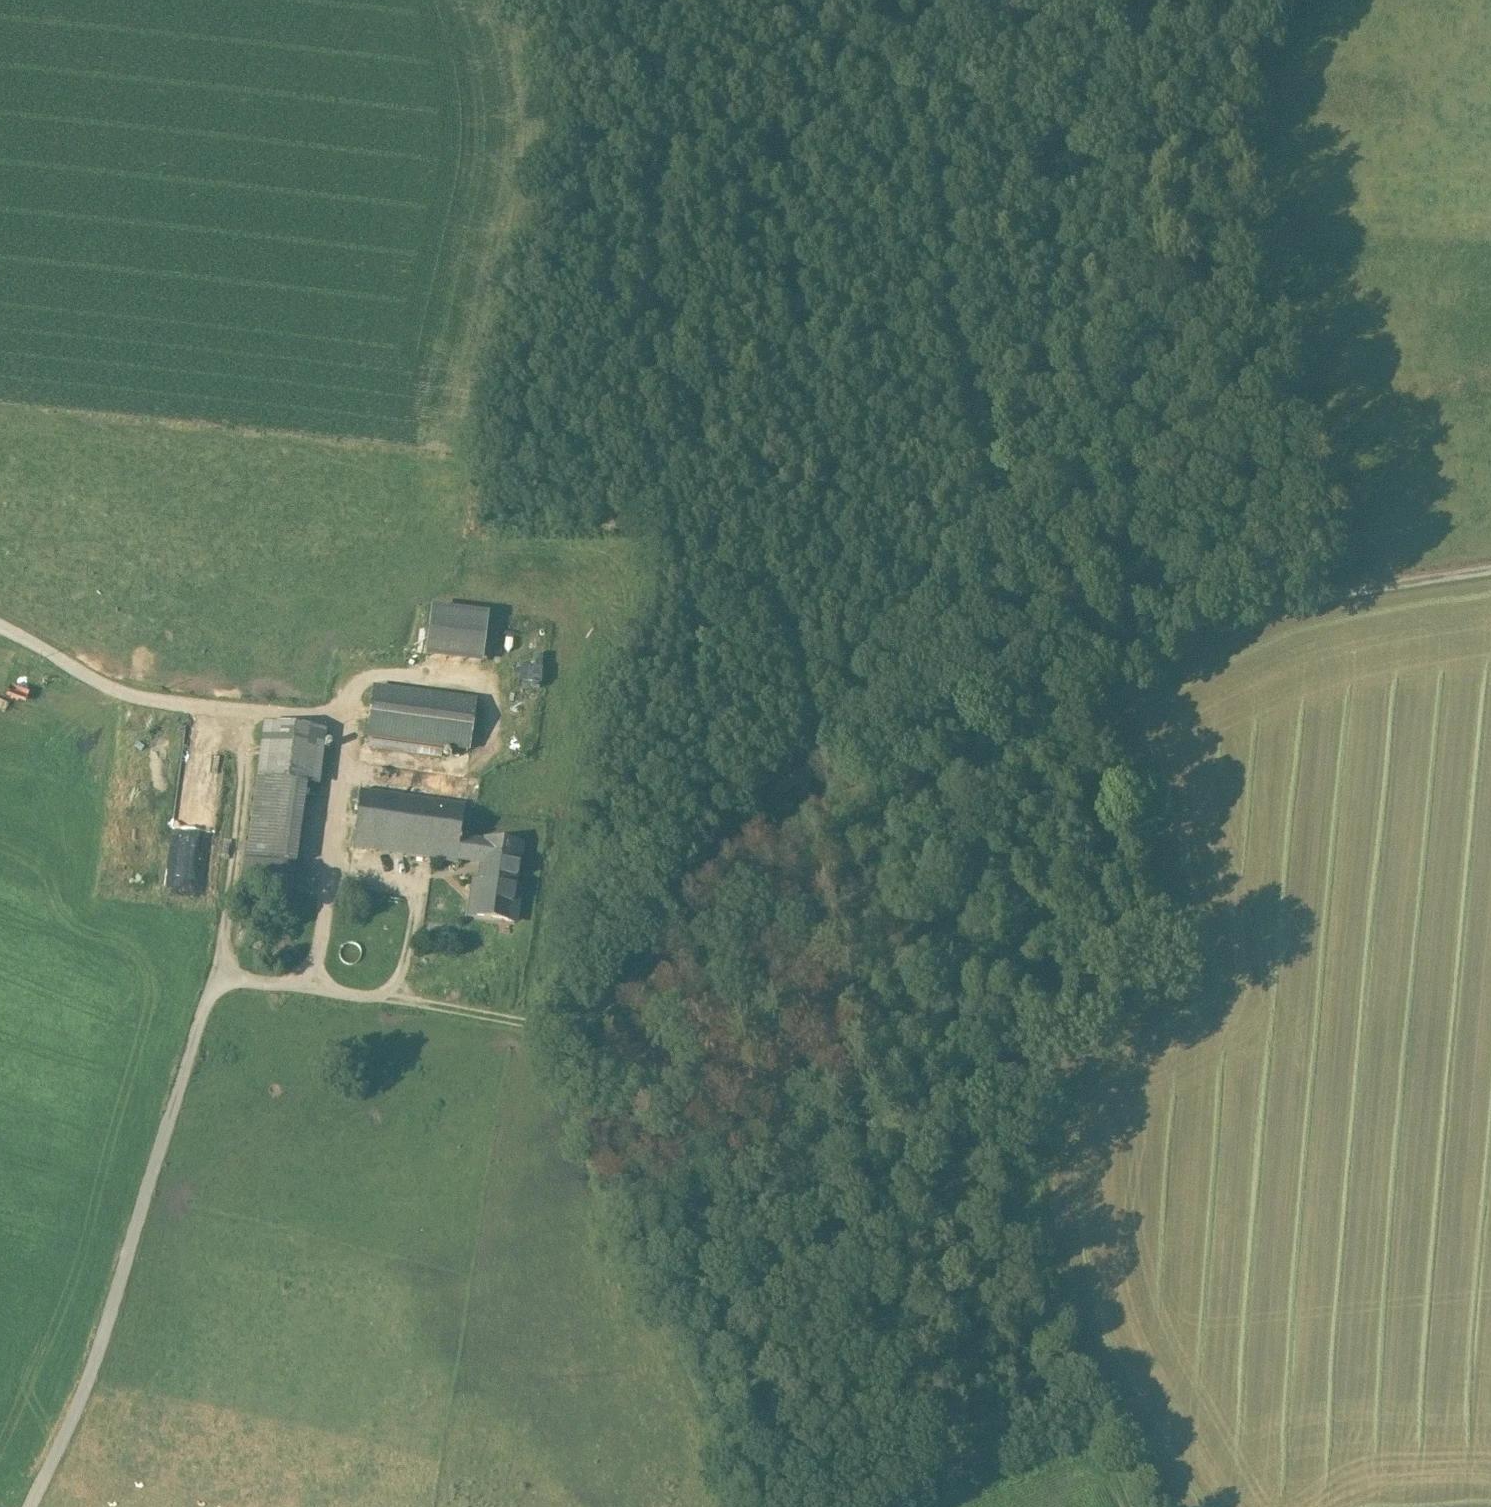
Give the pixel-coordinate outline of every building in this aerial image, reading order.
[(487,616),(432,609),(426,657),(480,664),(487,616)] [(519,686),(542,685),(541,666),(518,667),(519,686)] [(475,702),(373,689),(367,737),(468,751),(475,702)] [(325,733),(265,725),(257,780),(306,786),(307,782),(318,784),(325,733)] [(257,780),(246,860),(295,866),(306,786),(257,780)] [(465,808),(359,792),(352,849),(456,864),(457,860),(482,864),(485,844),(459,841),(463,809),(464,809),(465,808)] [(520,846),(485,840),(485,844),(482,864),(479,882),(474,882),(469,916),(514,923),(518,895),(513,894),(520,846)]
